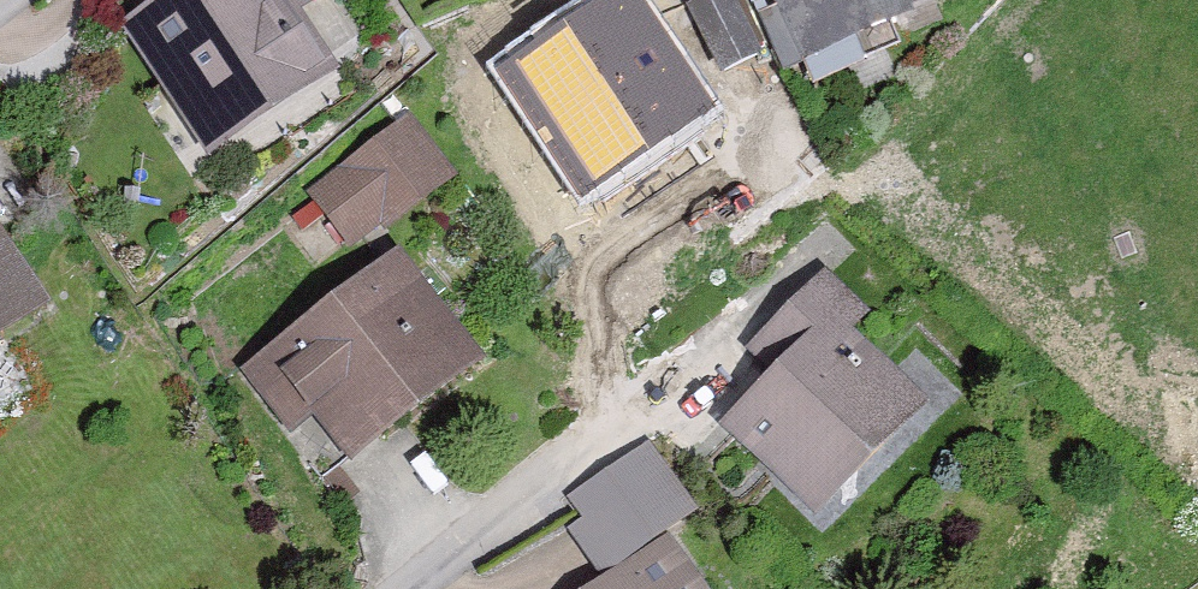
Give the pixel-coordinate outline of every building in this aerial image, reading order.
[(117,34),(199,157),(329,72),(291,15),(315,0),(169,0),(117,34)] [(724,0),(712,0),(688,13),(720,72),(754,54),(724,0)] [(938,0),(773,0),(799,61),(939,2),(938,0)] [(639,81),(598,18),(510,74),(554,143),(566,134),(578,153),(643,112),(628,88),(639,81)] [(450,184),(399,124),(306,203),(347,252),(381,223),(391,235),(450,184)] [(43,320),(0,238),(0,343),(43,320)] [(478,367),(391,259),(239,381),(288,442),(308,427),(345,474),(478,367)] [(859,313),(819,275),(734,362),(758,385),(715,429),(808,518),(919,404),(843,331),(859,313)] [(645,449),(559,506),(608,579),(593,588),(697,588),(663,538),(691,519),(645,449)]
